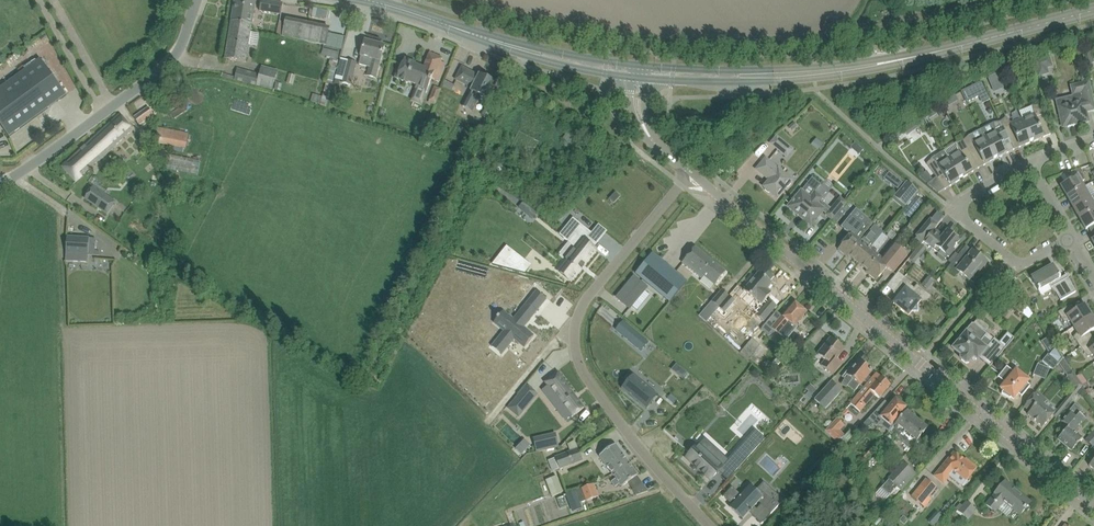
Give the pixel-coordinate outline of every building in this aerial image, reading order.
[(231,20),(252,25),(256,0),(235,0),(231,20)] [(281,15),(283,4),(261,0),(259,11),(281,15)] [(252,25),(231,20),(225,59),(246,62),(248,45),(257,46),(259,34),(251,32),(252,25)] [(329,30),(286,22),(283,36),(326,45),(329,30)] [(362,56),(360,64),(370,66),(368,76),(376,78),(380,60),(384,45),(365,40),(361,55),(362,56)] [(327,58),(330,58),(328,66),(330,66),(322,96),(312,93),(310,101),(320,103),(319,105),(326,106),(338,60),(335,59),(336,58),(337,58),(339,51),(323,47),(321,54),(327,56),(327,58)] [(441,62),(442,57),(429,52),(424,67),(415,64),(416,62),(405,58),(403,63),(401,63),(395,78),(408,83),(408,82),(417,85),(415,88),(426,93),(432,78),(439,81),(446,64),(441,62)] [(1034,60),(1038,75),(1049,72),(1047,68),(1052,67),(1049,56),(1034,60)] [(9,136),(67,95),(41,59),(0,89),(0,124),(9,136)] [(353,76),(356,63),(348,60),(344,74),(342,82),(350,85),(353,76)] [(257,85),(272,89),(278,69),(261,65),(259,74),(237,68),(235,76),(222,73),(221,76),(257,86),(257,85)] [(488,100),(497,83),(479,74),(479,75),(462,67),(455,79),(468,86),(470,83),(474,85),(463,106),(470,110),(478,95),(480,96),(481,99),(485,101),(488,100)] [(986,77),(992,91),(1005,85),(999,71),(986,77)] [(287,83),(293,85),(296,75),(289,73),(287,83)] [(981,81),(961,91),(966,102),(979,96),(976,91),(984,87),(981,81)] [(274,89),(280,91),(282,83),(276,82),(274,89)] [(1058,108),(1061,118),(1062,125),(1063,127),(1066,126),(1067,126),(1067,127),(1078,124),(1078,123),(1084,122),(1082,112),(1086,111),(1093,109),(1093,101),(1090,82),(1071,86),(1075,100),(1070,102),(1070,105),(1058,108)] [(434,86),(429,100),(436,103),(441,89),(434,86)] [(165,104),(170,111),(179,105),(175,98),(165,104)] [(947,99),(942,102),(945,107),(950,104),(947,99)] [(487,105),(481,115),(489,120),(495,110),(487,105)] [(1033,113),(1022,118),(1029,135),(1031,141),(1033,140),(1034,141),(1038,139),(1038,137),(1042,135),(1043,137),(1051,134),(1040,105),(1032,106),(1033,113)] [(134,117),(139,125),(154,115),(149,107),(134,117)] [(62,166),(76,181),(133,130),(119,114),(62,166)] [(1006,116),(1000,121),(1014,149),(1021,146),(1020,145),(1025,143),(1025,145),(1030,143),(1029,141),(1031,141),(1029,135),(1022,118),(1011,122),(1006,116)] [(986,126),(980,129),(984,135),(995,157),(997,156),(998,158),(1002,155),(1001,154),(1006,151),(1007,153),(1013,150),(1014,149),(1000,121),(993,122),(994,130),(990,132),(986,126)] [(794,122),(788,127),(791,131),(797,125),(794,122)] [(155,141),(187,147),(189,134),(157,128),(155,141)] [(968,136),(963,141),(978,168),(985,164),(984,162),(989,160),(990,162),(994,160),(993,158),(995,157),(984,135),(973,141),(968,136)] [(771,144),(778,149),(784,142),(777,136),(776,137),(776,136),(771,142),(771,143),(771,144)] [(957,148),(947,155),(961,177),(963,176),(963,177),(968,175),(967,173),(971,170),(972,172),(978,168),(963,141),(956,143),(957,148)] [(778,149),(783,154),(790,147),(784,142),(778,149)] [(171,169),(199,174),(202,160),(174,154),(171,169)] [(933,157),(927,164),(936,177),(944,189),(951,185),(950,183),(954,181),(956,182),(960,180),(959,179),(961,177),(947,155),(937,161),(933,157)] [(775,167),(776,166),(765,157),(756,169),(766,177),(767,176),(770,179),(763,187),(764,188),(765,190),(768,192),(770,192),(777,198),(786,187),(788,187),(791,183),(791,181),(792,180),(778,168),(778,169),(775,167)] [(1061,185),(1067,196),(1084,187),(1080,181),(1084,178),(1081,168),(1064,174),(1068,181),(1061,185)] [(898,180),(893,186),(897,189),(902,183),(898,180)] [(905,206),(918,191),(907,181),(894,196),(905,206)] [(115,202),(93,186),(85,198),(107,213),(115,202)] [(787,207),(811,226),(823,211),(826,214),(825,215),(832,220),(847,202),(840,197),(831,208),(821,200),(823,198),(815,191),(813,193),(804,186),(787,207)] [(1067,196),(1073,207),(1090,198),(1084,187),(1067,196)] [(609,199),(614,203),(620,196),(616,192),(609,199)] [(1093,210),(1093,195),(1090,198),(1073,207),(1079,218),(1093,210)] [(907,207),(913,213),(923,202),(916,196),(907,207)] [(523,202),(519,207),(532,218),(537,213),(523,202)] [(1079,218),(1086,229),(1093,225),(1093,210),(1079,218)] [(851,234),(838,249),(848,257),(850,255),(861,242),(861,241),(859,240),(873,222),(868,218),(862,225),(850,215),(841,226),(844,229),(844,230),(847,232),(848,232),(851,234)] [(564,260),(556,269),(571,281),(596,250),(593,248),(585,241),(592,233),(591,233),(573,218),(566,226),(559,234),(564,238),(568,242),(575,247),(565,259),(564,260)] [(918,237),(916,239),(920,243),(937,224),(930,218),(916,235),(918,237)] [(859,262),(881,236),(882,234),(873,226),(861,241),(861,242),(850,255),(859,262)] [(952,249),(959,240),(956,238),(957,236),(952,232),(950,233),(947,230),(941,237),(933,230),(924,241),(939,254),(945,259),(947,256),(949,257),(954,250),(952,249)] [(859,262),(868,270),(879,257),(875,253),(888,238),(882,234),(881,236),(859,262)] [(66,248),(66,261),(86,262),(87,262),(88,254),(99,255),(99,251),(95,251),(95,239),(67,237),(66,248)] [(868,270),(866,272),(876,280),(886,267),(893,273),(907,255),(892,243),(880,257),(879,257),(868,270)] [(919,258),(926,249),(921,245),(914,254),(919,258)] [(701,278),(703,275),(715,285),(725,272),(695,247),(682,262),(701,278)] [(982,258),(983,257),(978,253),(977,254),(972,250),(965,259),(959,253),(947,268),(956,276),(959,272),(969,281),(970,280),(971,279),(978,270),(979,271),(987,262),(982,258)] [(653,253),(636,274),(670,302),(687,281),(653,253)] [(1031,278),(1038,290),(1050,284),(1062,300),(1076,292),(1068,277),(1062,281),(1060,278),(1053,265),(1047,269),(1046,267),(1045,267),(1037,273),(1038,273),(1038,274),(1031,278)] [(743,291),(761,307),(756,314),(763,321),(776,305),(769,300),(767,298),(771,293),(766,289),(772,283),(759,272),(743,291)] [(634,276),(616,297),(630,308),(647,287),(634,276)] [(894,289),(892,291),(893,292),(899,296),(897,300),(896,299),(893,303),(907,314),(908,316),(911,312),(918,311),(918,304),(921,300),(927,293),(917,284),(914,288),(909,284),(911,282),(904,276),(894,289)] [(921,285),(927,289),(933,281),(928,277),(921,285)] [(995,290),(998,294),(1000,296),(1006,291),(1002,285),(995,290)] [(721,289),(711,300),(719,307),(729,295),(721,289)] [(504,310),(494,322),(504,331),(497,340),(507,348),(515,339),(525,347),(534,335),(524,327),(547,299),(537,290),(514,319),(504,310)] [(719,307),(716,310),(724,317),(725,317),(724,317),(727,314),(734,306),(735,305),(733,304),(736,301),(729,295),(719,307)] [(982,303),(986,308),(991,304),(987,299),(982,303)] [(764,333),(768,335),(774,332),(783,339),(806,311),(794,302),(781,318),(775,313),(761,329),(765,332),(764,333)] [(1070,321),(1074,327),(1091,315),(1084,304),(1075,310),(1071,304),(1058,312),(1064,323),(1065,322),(1070,321)] [(1080,347),(1093,338),(1089,333),(1093,330),(1093,319),(1091,315),(1074,327),(1077,332),(1074,336),(1073,337),(1080,347)] [(623,321),(616,330),(641,351),(648,342),(623,321)] [(991,342),(985,336),(987,334),(974,323),(972,324),(972,323),(971,323),(966,330),(966,333),(960,340),(959,340),(958,342),(953,348),(962,356),(961,357),(961,359),(966,363),(968,363),(973,357),(977,360),(979,358),(990,367),(1014,339),(1007,333),(999,343),(994,338),(991,342)] [(818,354),(825,360),(821,366),(832,374),(841,363),(835,359),(844,348),(831,338),(818,354)] [(1093,356),(1093,339),(1093,338),(1080,347),(1088,357),(1093,355),(1093,356)] [(1059,363),(1063,358),(1052,341),(1051,341),(1046,347),(1049,352),(1042,361),(1053,370),(1053,369),(1054,369),(1056,366),(1057,365),(1059,363)] [(746,345),(740,352),(749,360),(755,352),(754,352),(746,345)] [(1063,358),(1059,363),(1066,373),(1066,374),(1067,376),(1066,377),(1070,382),(1072,382),(1075,386),(1056,409),(1047,401),(1036,392),(1024,407),(1030,412),(1027,414),(1043,427),(1053,415),(1056,418),(1077,392),(1081,388),(1083,385),(1072,369),(1071,370),(1063,358)] [(859,385),(871,370),(870,369),(870,367),(867,365),(865,365),(859,360),(852,369),(850,367),(842,377),(845,379),(841,383),(846,388),(848,386),(853,379),(859,385)] [(1003,390),(1001,393),(1010,398),(1011,397),(1013,399),(1019,392),(1023,395),(1030,386),(1027,383),(1029,380),(1016,370),(1012,374),(1005,368),(999,375),(1006,381),(1000,388),(1003,390)] [(557,373),(545,382),(548,385),(553,392),(548,397),(553,404),(566,420),(571,416),(572,416),(584,407),(557,373)] [(850,404),(859,411),(874,394),(879,398),(890,385),(877,373),(850,404)] [(622,387),(621,388),(646,409),(647,408),(646,408),(650,404),(653,399),(657,395),(657,396),(658,395),(640,380),(640,381),(637,386),(629,379),(626,384),(622,388),(622,387)] [(831,380),(814,398),(825,408),(842,390),(831,380)] [(1081,388),(1077,392),(1083,398),(1087,393),(1081,388)] [(527,403),(518,396),(508,408),(517,415),(527,403)] [(868,420),(864,424),(866,426),(869,426),(872,423),(873,424),(874,424),(875,425),(876,425),(877,425),(877,426),(878,426),(879,426),(880,426),(881,426),(882,426),(882,425),(889,431),(892,428),(906,410),(905,409),(906,407),(896,399),(890,405),(885,401),(878,409),(868,420)] [(1057,439),(1071,451),(1082,438),(1075,432),(1087,419),(1083,416),(1080,413),(1083,410),(1075,404),(1061,421),(1066,424),(1060,431),(1062,434),(1057,439)] [(669,416),(674,422),(682,415),(678,410),(669,416)] [(891,434),(886,440),(891,444),(896,438),(910,449),(917,440),(928,427),(907,410),(906,410),(892,428),(889,431),(888,432),(891,434)] [(499,416),(488,428),(509,447),(520,435),(499,416)] [(839,430),(844,425),(836,418),(825,430),(842,447),(849,440),(846,437),(839,430)] [(755,429),(752,433),(754,435),(756,437),(757,436),(762,441),(765,438),(755,429)] [(1085,440),(1093,447),(1093,445),(1093,430),(1085,440)] [(547,436),(534,439),(536,450),(550,447),(547,436)] [(695,442),(683,455),(686,458),(694,466),(694,467),(694,466),(696,468),(696,469),(697,468),(702,473),(701,473),(701,474),(702,473),(704,475),(703,475),(704,476),(704,475),(710,480),(716,473),(725,463),(735,472),(747,459),(739,452),(736,450),(728,459),(725,456),(724,456),(713,445),(707,451),(707,452),(706,451),(699,445),(695,442)] [(599,456),(612,474),(617,470),(622,467),(620,465),(627,461),(615,444),(599,456)] [(556,457),(548,460),(552,471),(560,468),(582,460),(578,448),(556,457)] [(954,452),(935,476),(943,483),(949,475),(964,487),(968,481),(966,480),(977,468),(976,467),(976,468),(968,461),(967,462),(954,452)] [(617,470),(612,474),(616,478),(611,482),(615,487),(619,483),(622,487),(637,475),(627,461),(620,465),(622,467),(617,470)] [(903,461),(888,478),(890,480),(878,493),(885,500),(897,486),(901,490),(916,473),(903,461)] [(546,480),(552,495),(562,491),(556,476),(546,480)] [(911,495),(924,507),(939,489),(926,478),(911,495)] [(986,504),(995,511),(1003,501),(1019,515),(1030,503),(1005,481),(986,504)] [(632,490),(635,496),(648,491),(642,483),(632,490)] [(581,488),(567,494),(573,512),(581,509),(579,503),(585,501),(598,496),(593,484),(581,488)] [(732,487),(723,497),(732,505),(730,507),(729,508),(742,519),(742,520),(759,502),(771,513),(783,500),(776,494),(771,500),(764,493),(758,488),(756,491),(750,485),(746,489),(741,495),(732,487)] [(814,500),(822,507),(830,498),(823,491),(814,500)] [(959,511),(968,518),(975,509),(966,501),(959,511)] [(903,516),(900,520),(904,524),(908,520),(903,516)]
